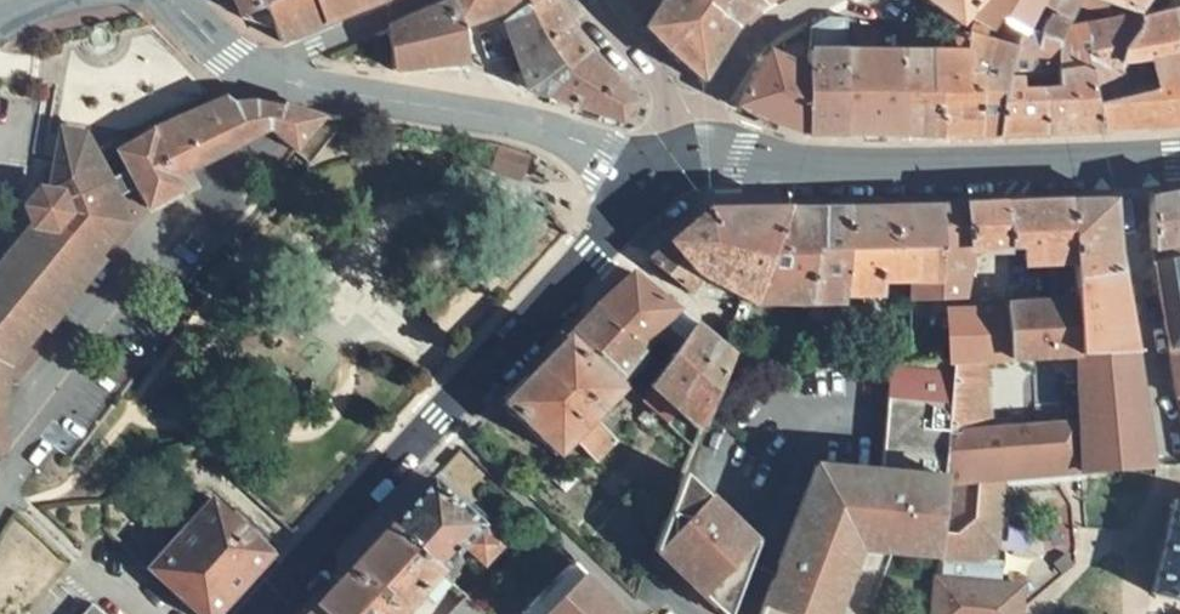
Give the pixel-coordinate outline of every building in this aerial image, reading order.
[(243,18),(267,7),(283,0),(233,0),(243,18)] [(243,18),(266,27),(273,24),(276,30),(280,43),(324,24),(316,0),(283,0),(267,7),(243,18)] [(324,24),(382,0),(316,0),(324,24)] [(386,30),(387,38),(392,71),(467,64),(459,29),(452,0),(386,30)] [(459,29),(500,14),(516,0),(452,0),(459,29)] [(503,21),(520,73),(512,75),(516,87),(526,91),(542,96),(590,56),(575,38),(552,0),(541,0),(529,9),(527,6),(503,21)] [(527,6),(529,9),(541,0),(524,0),(527,6)] [(645,28),(667,51),(702,83),(734,28),(761,6),(755,0),(663,0),(645,28)] [(957,27),(980,0),(920,0),(957,27)] [(1038,5),(1041,0),(990,0),(982,10),(997,18),(1023,33),(1038,5)] [(1038,5),(1052,11),(1041,35),(1039,38),(1023,33),(1016,48),(1007,75),(1041,77),(1056,73),(1059,65),(1059,54),(1060,39),(1062,36),(1064,36),(1067,28),(1079,0),(1041,0),(1038,5)] [(1135,15),(1146,0),(1099,0),(1135,15)] [(997,18),(982,10),(972,24),(986,31),(988,33),(997,18)] [(1121,64),(1179,52),(1174,13),(1143,19),(1141,19),(1138,31),(1126,49),(1121,64)] [(1143,19),(1135,15),(1067,28),(1064,36),(1089,31),(1141,19),(1143,19)] [(819,24),(810,28),(810,35),(810,51),(809,51),(809,71),(808,136),(845,136),(845,52),(847,18),(828,18),(819,24)] [(1179,130),(1179,53),(1179,52),(1121,64),(1126,49),(1138,31),(1141,19),(1089,31),(1092,68),(1088,68),(1101,133),(1179,130)] [(972,24),(970,30),(967,34),(983,39),(986,31),(972,24)] [(957,27),(956,33),(956,43),(968,43),(967,34),(970,30),(957,27)] [(1044,135),(1101,133),(1088,68),(1092,68),(1089,31),(1064,36),(1062,36),(1060,39),(1059,54),(1059,65),(1056,73),(1041,77),(1044,135)] [(983,39),(967,34),(968,43),(967,53),(967,75),(977,75),(976,138),(1044,135),(1041,77),(1007,75),(1016,48),(983,39)] [(944,137),(976,138),(977,75),(967,75),(967,53),(968,43),(956,43),(956,53),(952,53),(928,53),(944,137)] [(770,124),(808,136),(809,71),(769,51),(737,107),(770,124)] [(898,52),(845,52),(845,136),(910,137),(898,52)] [(928,53),(898,52),(910,137),(944,137),(928,53)] [(634,103),(590,56),(542,96),(619,124),(634,103)] [(226,98),(165,126),(118,152),(128,172),(137,188),(148,208),(181,189),(174,179),(268,130),(295,152),(322,119),(283,106),(257,104),(234,105),(226,98)] [(530,151),(503,146),(499,165),(527,169),(530,151)] [(494,151),(479,149),(477,163),(491,166),(494,151)] [(10,367),(128,223),(118,199),(113,188),(110,181),(97,156),(85,162),(56,157),(50,192),(40,190),(26,207),(33,226),(0,266),(0,439),(10,367)] [(525,179),(527,169),(499,165),(497,173),(525,179)] [(1148,198),(1151,250),(1179,245),(1179,192),(1148,198)] [(1113,201),(1070,202),(1073,263),(1075,284),(1119,275),(1117,257),(1113,201)] [(1070,202),(1025,203),(1027,247),(1028,264),(1073,263),(1070,202)] [(1007,203),(966,206),(970,251),(992,250),(992,253),(1001,253),(1001,249),(1010,249),(1010,248),(1007,203)] [(1025,203),(1007,203),(1010,248),(1027,247),(1025,203)] [(966,206),(941,208),(943,250),(940,250),(942,270),(969,271),(970,251),(966,206)] [(941,208),(851,209),(845,297),(885,297),(885,281),(886,250),(918,250),(916,282),(914,301),(939,300),(963,299),(969,271),(942,270),(940,250),(943,250),(941,208)] [(790,209),(707,210),(728,272),(719,288),(744,299),(735,322),(747,327),(755,304),(790,209)] [(826,209),(790,209),(755,304),(812,305),(817,253),(823,253),(826,209)] [(851,209),(826,209),(823,253),(817,253),(812,305),(844,305),(845,297),(851,209)] [(719,288),(728,272),(707,210),(647,261),(688,294),(700,278),(719,288)] [(886,250),(885,281),(916,282),(918,250),(886,250)] [(1153,262),(1168,351),(1179,348),(1179,257),(1153,262)] [(632,274),(593,306),(643,350),(654,337),(677,310),(632,274)] [(1119,275),(1075,284),(1076,300),(1078,358),(1135,355),(1119,275)] [(1076,300),(1008,305),(1011,360),(1078,358),(1076,300)] [(844,305),(812,305),(809,319),(843,319),(844,305)] [(1006,311),(948,313),(950,362),(985,361),(1008,360),(1011,360),(1008,305),(1005,306),(1006,311)] [(593,306),(573,328),(626,384),(651,358),(643,350),(593,306)] [(677,310),(654,337),(673,351),(693,323),(677,310)] [(673,351),(648,387),(677,413),(716,341),(693,323),(673,351)] [(573,328),(501,404),(555,456),(573,439),(595,462),(616,441),(599,424),(597,426),(591,420),(626,384),(573,328)] [(716,341),(677,413),(699,432),(725,373),(734,355),(716,341)] [(1168,351),(1178,399),(1179,399),(1179,348),(1168,351)] [(830,353),(801,355),(799,369),(829,368),(830,353)] [(1135,355),(1078,358),(1081,422),(1083,476),(1152,470),(1135,355)] [(756,361),(747,362),(747,373),(757,372),(756,361)] [(985,361),(950,362),(948,402),(989,400),(985,361)] [(910,363),(893,364),(881,470),(945,476),(947,435),(947,431),(948,402),(950,362),(934,363),(919,364),(910,363)] [(989,400),(948,402),(947,431),(947,435),(993,430),(989,400)] [(650,428),(661,417),(652,408),(641,419),(650,428)] [(993,430),(947,435),(945,476),(944,486),(1003,483),(1083,476),(1081,422),(993,430)] [(945,476),(881,470),(814,465),(779,562),(779,563),(778,579),(773,578),(764,605),(760,613),(836,613),(836,612),(859,550),(938,557),(939,557),(941,530),(944,486),(945,476)] [(654,552),(722,613),(730,613),(757,542),(682,474),(654,552)] [(433,480),(391,526),(439,573),(449,561),(464,545),(484,565),(500,547),(480,528),(433,480)] [(197,613),(220,613),(273,556),(212,499),(147,569),(197,613)] [(1174,501),(1152,595),(1179,601),(1179,502),(1174,501)] [(315,607),(323,613),(400,613),(421,592),(439,573),(391,526),(344,576),(315,607)] [(572,561),(564,569),(610,613),(624,613),(625,613),(572,561)] [(564,569),(523,612),(525,613),(610,613),(564,569)] [(439,573),(421,592),(431,601),(449,582),(439,573)] [(450,613),(483,613),(465,597),(450,613)]
